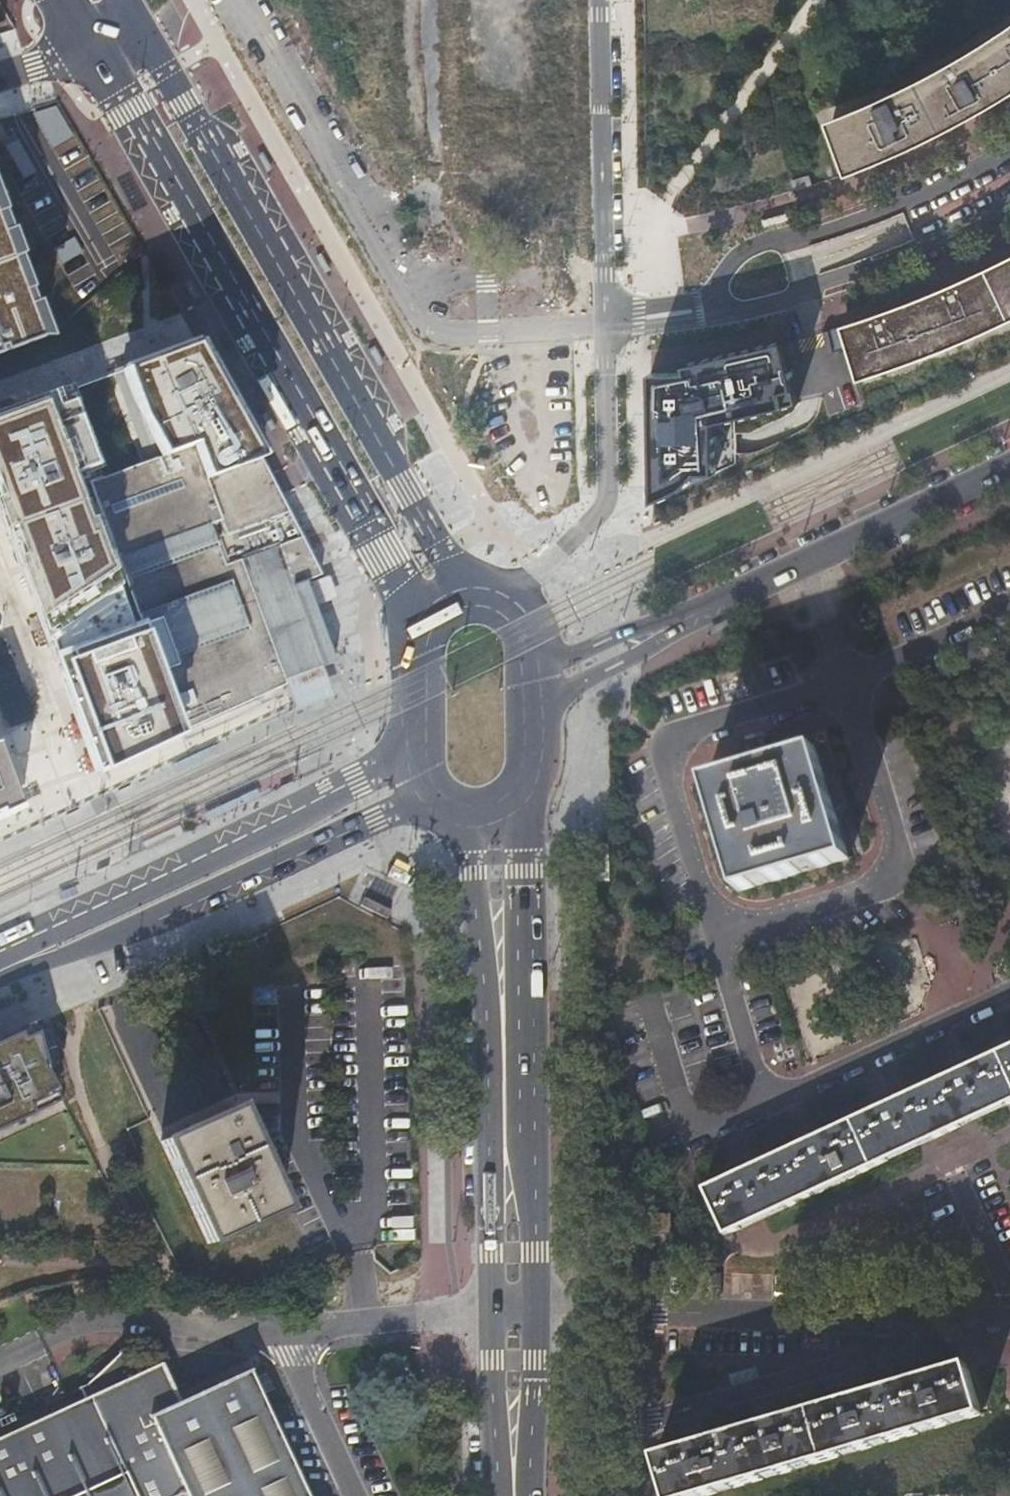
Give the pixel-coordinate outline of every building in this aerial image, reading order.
[(645,35),(675,34),(674,0),(644,0),(645,35)] [(987,40),(955,59),(926,76),(897,90),(865,106),(831,120),(852,173),(880,161),(911,148),(950,129),(964,121),(994,103),(1005,96),(1009,93),(1009,25),(987,40)] [(44,338),(0,219),(0,354),(44,338)] [(991,264),(969,275),(930,292),(909,301),(873,314),(842,325),(859,379),(864,377),(892,368),(917,358),(950,346),(983,331),(1009,318),(1009,255),(991,264)] [(842,326),(824,331),(829,353),(849,348),(842,326)] [(798,338),(651,372),(653,501),(715,473),(714,422),(798,403),(789,363),(803,359),(798,338)] [(96,479),(189,728),(247,702),(287,684),(285,680),(311,671),(336,662),(310,594),(306,580),(321,575),(314,561),(261,458),(197,343),(116,372),(149,460),(96,479)] [(96,479),(86,453),(75,457),(53,396),(0,415),(0,507),(98,771),(189,728),(96,479)] [(755,765),(750,751),(725,759),(722,760),(726,775),(710,780),(743,887),(850,854),(836,809),(851,805),(828,729),(766,747),(770,760),(755,765)] [(747,739),(750,751),(755,765),(770,760),(766,747),(762,733),(747,739)] [(0,764),(0,816),(17,808),(0,764)] [(391,910),(364,897),(360,905),(387,918),(391,910)] [(64,1100),(49,1072),(36,1025),(0,1042),(0,1129),(64,1100)] [(726,1234),(1009,1103),(1009,1051),(707,1190),(726,1234)] [(233,1108),(161,1141),(209,1243),(281,1210),(233,1108)] [(651,1210),(651,1232),(675,1233),(675,1211),(651,1210)] [(250,1371),(253,1370),(252,1368),(180,1401),(162,1364),(141,1373),(124,1381),(110,1366),(88,1384),(79,1388),(80,1390),(82,1389),(86,1398),(74,1404),(68,1391),(46,1401),(52,1414),(40,1419),(36,1409),(15,1419),(12,1413),(0,1419),(0,1423),(1,1425),(0,1426),(0,1495),(308,1495),(250,1371)] [(985,1412),(970,1364),(658,1457),(669,1495),(702,1495),(985,1412)]
